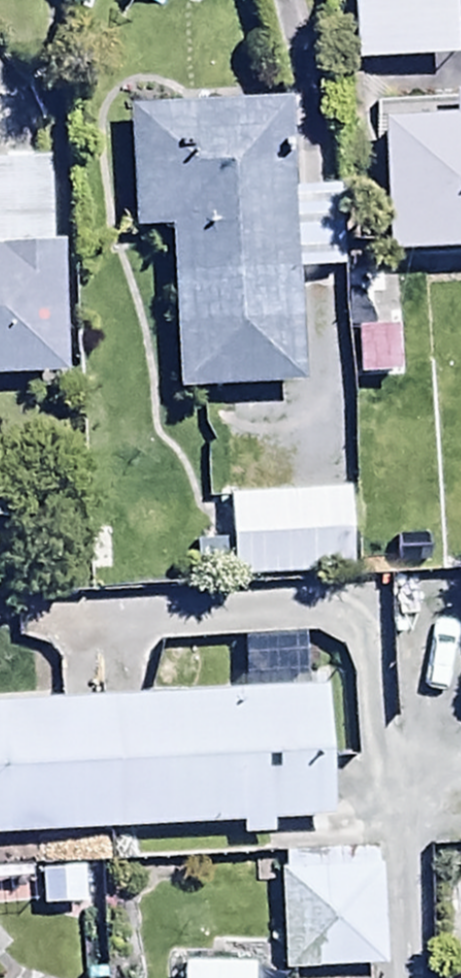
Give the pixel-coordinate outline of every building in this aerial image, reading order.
[(354,72),(457,68),(455,0),(351,0),(354,72)] [(386,267),(460,267),(460,110),(455,110),(456,135),(385,135),(386,267)] [(290,113),(129,114),(130,239),(172,239),(173,404),(299,403),(299,283),(335,283),(335,238),(290,238),(290,113)] [(65,387),(57,164),(0,166),(0,389),(65,387)] [(358,337),(355,384),(398,387),(400,339),(358,337)] [(351,499),(228,503),(230,551),(194,552),(195,589),(354,584),(351,499)] [(0,712),(0,847),(110,843),(111,870),(135,869),(134,839),(240,836),(241,849),(274,848),(273,836),(330,834),(326,699),(0,712)] [(281,866),(285,977),(386,977),(382,862),(281,866)]
